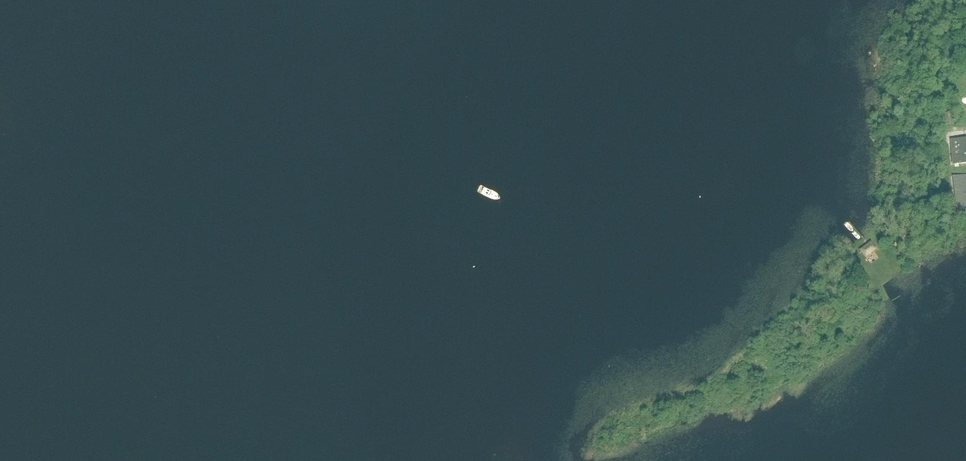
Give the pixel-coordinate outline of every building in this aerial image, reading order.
[(944,113),(945,123),(953,122),(952,112),(944,113)] [(955,140),(952,141),(954,154),(954,158),(954,162),(954,165),(965,164),(965,139),(955,140)] [(965,215),(965,175),(952,176),(957,217),(965,215)] [(875,249),(871,243),(861,251),(865,257),(875,249)]
